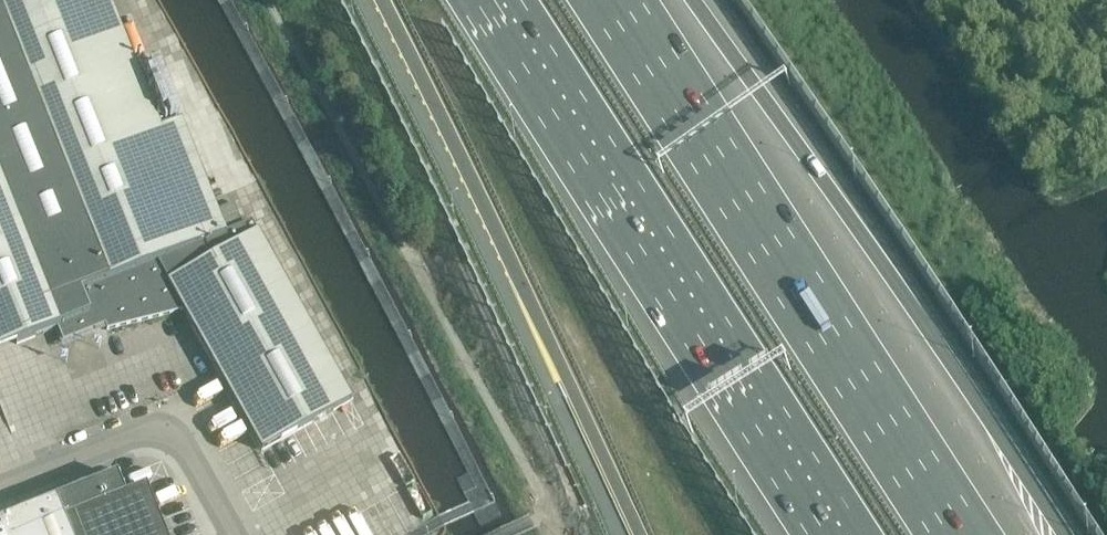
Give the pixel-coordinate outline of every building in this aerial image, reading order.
[(57,329),(62,343),(105,326),(106,332),(184,312),(262,452),(350,403),(250,224),(224,233),(181,123),(159,132),(107,0),(0,0),(0,352),(57,329)] [(234,203),(218,209),(226,230),(242,223),(234,203)] [(116,476),(55,501),(63,521),(124,497),(116,476)] [(0,523),(0,534),(163,534),(145,490),(145,489),(125,497),(124,497),(63,521),(55,501),(0,523)]
